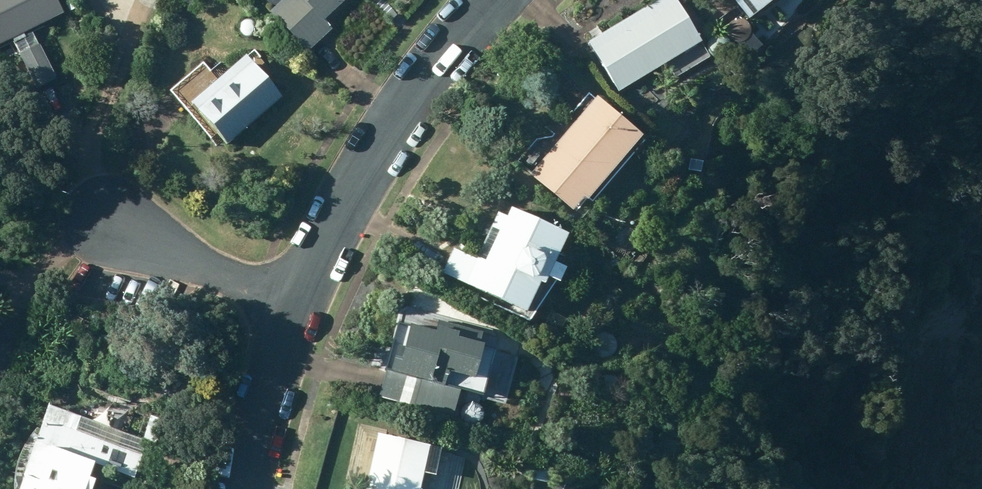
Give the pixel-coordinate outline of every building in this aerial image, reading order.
[(60,10),(55,0),(0,0),(0,40),(60,10)] [(307,49),(331,26),(323,18),(341,0),(277,0),(267,9),(307,49)] [(678,0),(651,0),(599,31),(597,27),(588,32),(591,36),(586,39),(616,89),(701,39),(678,0)] [(746,15),(766,0),(735,0),(746,15)] [(748,54),(761,43),(751,31),(738,42),(748,54)] [(38,41),(18,51),(39,94),(59,84),(38,41)] [(225,142),(280,95),(243,52),(188,99),(225,142)] [(593,95),(529,172),(570,207),(580,194),(583,198),(638,132),(593,95)] [(453,247),(442,271),(522,309),(536,278),(541,280),(544,273),(556,279),(563,263),(552,259),(565,229),(511,204),(506,215),(496,210),(475,257),(453,247)] [(379,395),(451,414),(458,387),(480,393),(491,349),(476,346),(480,331),(436,320),(434,328),(407,321),(401,344),(389,341),(382,367),(385,368),(379,395)] [(13,488),(85,488),(89,477),(96,479),(102,465),(133,476),(146,439),(45,402),(13,488)] [(362,488),(417,488),(428,443),(376,430),(362,488)] [(550,466),(533,462),(529,477),(546,481),(550,466)]
